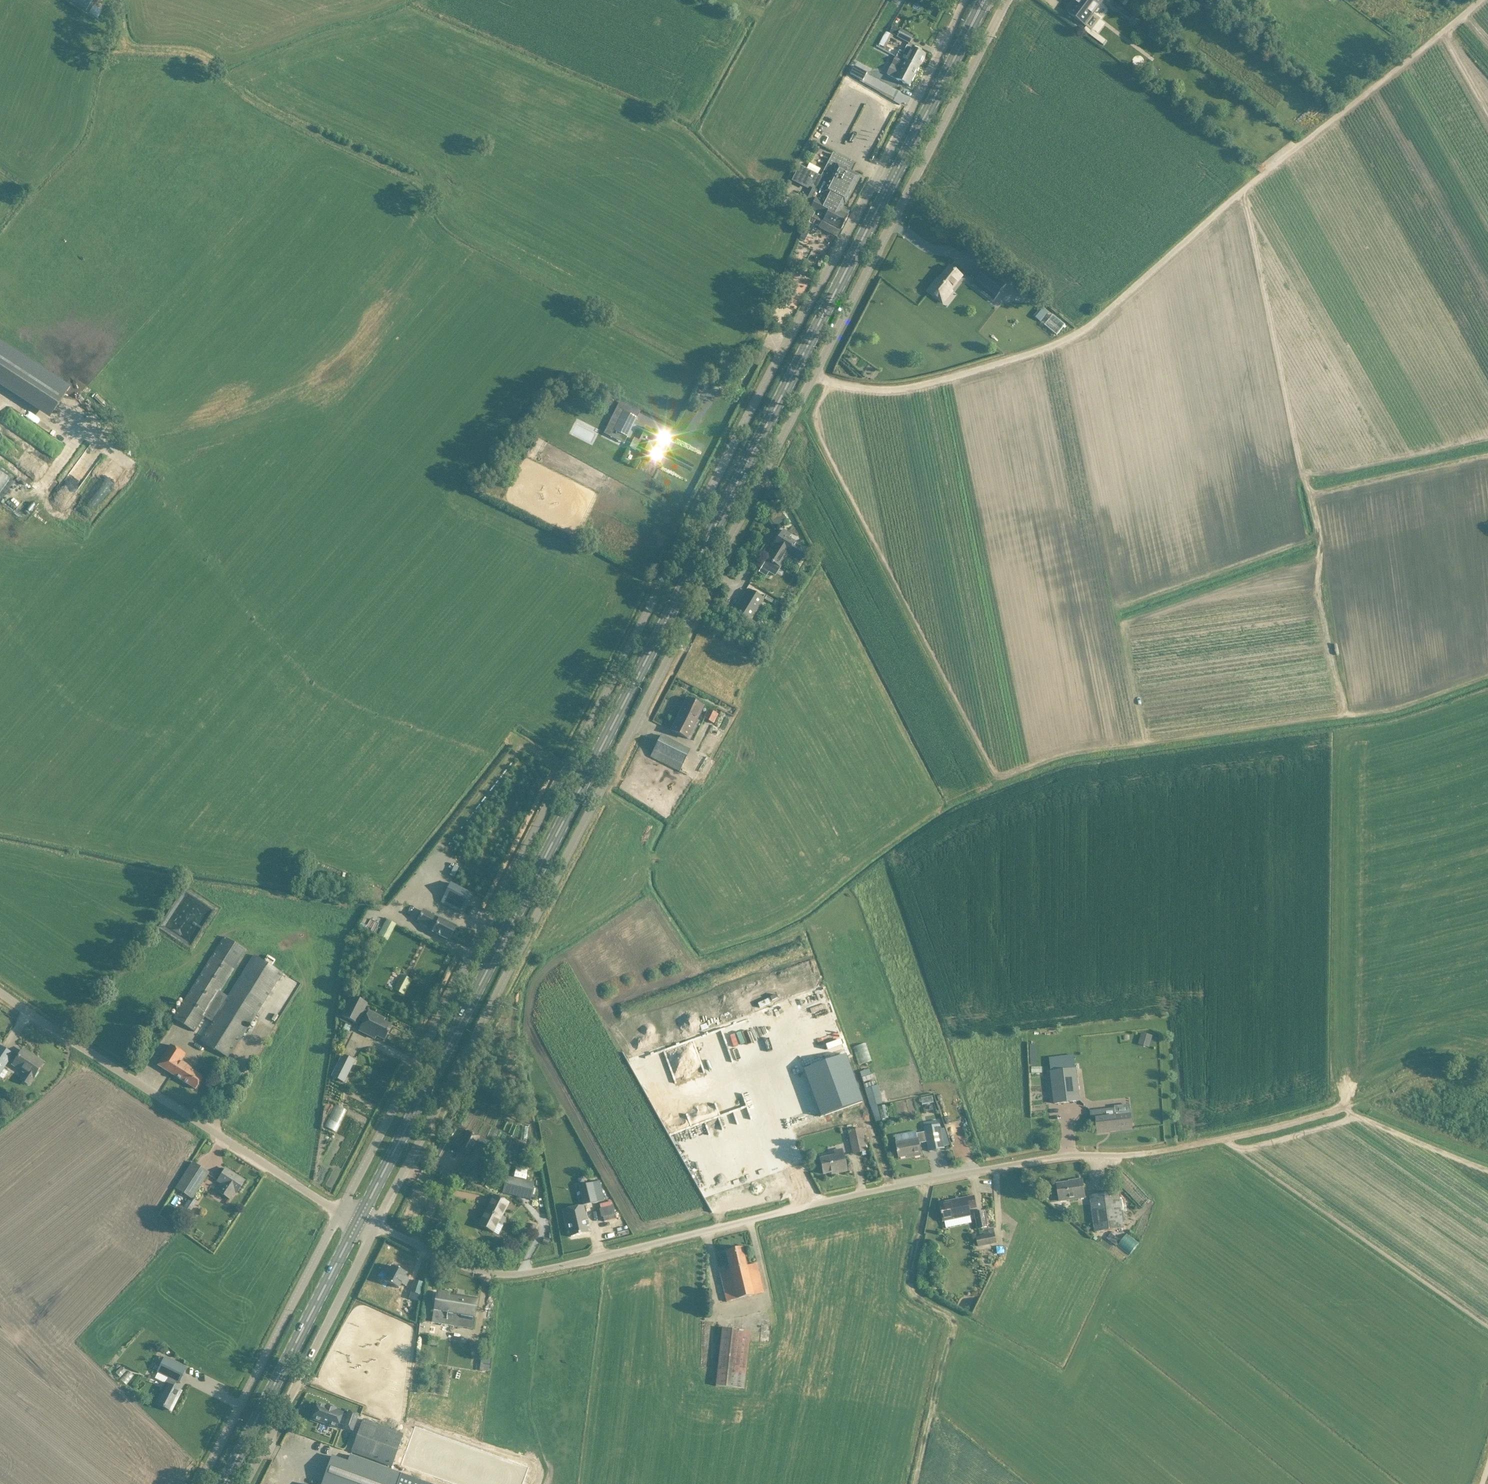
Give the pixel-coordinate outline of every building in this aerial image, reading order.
[(86,11),(93,0),(69,0),(86,11)] [(1103,0),(1077,0),(1075,2),(1076,3),(1068,13),(1085,26),(1104,1),(1103,0)] [(1114,2),(1111,6),(1130,20),(1133,17),(1114,2)] [(879,40),(886,28),(882,25),(878,32),(872,28),(868,36),(875,40),(876,38),(879,40)] [(914,36),(905,32),(901,30),(898,37),(901,39),(910,43),(914,36)] [(1107,41),(1093,30),(1089,35),(1104,46),(1107,41)] [(886,32),(879,45),(880,45),(879,47),(886,51),(887,49),(886,48),(891,39),(892,39),(894,37),(886,32)] [(904,52),(900,50),(897,57),(920,68),(926,55),(918,51),(907,45),(904,52)] [(1184,74),(1193,70),(1187,56),(1178,60),(1184,74)] [(897,79),(901,82),(909,86),(910,86),(911,85),(920,68),(897,57),(893,65),(888,74),(897,79)] [(854,66),(850,74),(863,80),(867,73),(854,66)] [(800,166),(793,178),(816,190),(812,197),(809,196),(801,212),(817,221),(811,232),(828,241),(832,234),(837,237),(840,230),(841,231),(848,216),(847,216),(849,211),(843,208),(844,205),(845,206),(860,177),(850,172),(854,165),(834,154),(821,177),(800,166)] [(800,239),(804,242),(808,234),(803,232),(800,239)] [(937,279),(928,291),(940,300),(940,299),(948,289),(951,291),(952,290),(962,276),(950,267),(939,280),(937,279)] [(986,269),(977,280),(997,297),(1007,285),(986,269)] [(50,419),(71,386),(0,340),(0,386),(50,419)] [(615,408),(607,426),(614,430),(610,437),(624,443),(637,417),(615,408)] [(598,421),(604,424),(610,412),(603,409),(598,421)] [(38,447),(45,431),(35,427),(28,442),(38,447)] [(653,431),(646,428),(644,433),(640,441),(634,439),(630,448),(641,453),(641,454),(658,463),(663,454),(661,453),(668,439),(653,431)] [(524,443),(522,447),(529,452),(531,447),(538,436),(531,432),(524,443)] [(632,450),(627,461),(636,466),(642,454),(632,450)] [(779,510),(769,517),(775,527),(786,520),(779,510)] [(771,551),(766,559),(779,567),(784,559),(788,553),(799,561),(804,554),(792,547),(795,542),(790,539),(789,538),(791,535),(783,530),(781,534),(774,545),(771,551)] [(756,551),(766,556),(772,546),(763,540),(756,551)] [(746,577),(754,579),(758,565),(750,563),(746,577)] [(781,598),(794,605),(801,593),(789,586),(781,598)] [(748,589),(735,612),(751,622),(764,599),(748,589)] [(703,706),(696,703),(687,699),(672,731),(686,738),(703,706)] [(713,723),(718,714),(708,709),(703,718),(713,723)] [(712,736),(708,733),(698,751),(706,756),(711,759),(721,741),(715,738),(712,736)] [(650,757),(659,761),(680,771),(687,756),(681,753),(684,747),(670,740),(661,735),(658,741),(650,757)] [(672,788),(683,792),(686,783),(675,779),(672,788)] [(472,895),(464,890),(451,883),(440,903),(454,909),(462,914),(472,895)] [(456,928),(447,923),(424,912),(419,921),(435,929),(433,932),(440,935),(449,940),(456,928)] [(388,941),(396,924),(386,919),(378,936),(388,941)] [(228,1059),(282,973),(253,955),(227,997),(220,992),(246,950),(224,937),(173,1018),(194,1032),(205,1017),(212,1022),(200,1041),(228,1059)] [(410,979),(401,975),(393,989),(403,994),(410,979)] [(352,995),(341,1016),(357,1024),(360,1020),(363,1022),(368,1012),(364,1010),(368,1004),(352,995)] [(801,1016),(807,1014),(804,1007),(798,1008),(801,1016)] [(384,1019),(381,1017),(368,1011),(363,1022),(359,1030),(375,1038),(376,1036),(385,1040),(391,1026),(383,1022),(384,1019)] [(346,1023),(343,1029),(349,1032),(351,1026),(346,1023)] [(1142,1033),(1140,1041),(1150,1044),(1152,1036),(1142,1033)] [(196,1089),(201,1081),(203,1079),(189,1070),(191,1068),(181,1062),(185,1055),(171,1045),(158,1065),(196,1089)] [(8,1063),(13,1055),(0,1046),(0,1075),(8,1063)] [(22,1052),(17,1060),(13,1065),(25,1073),(20,1080),(29,1086),(34,1078),(38,1071),(44,1063),(35,1057),(34,1059),(22,1052)] [(355,1060),(342,1054),(331,1076),(344,1082),(355,1060)] [(1076,1070),(1052,1073),(1055,1103),(1079,1100),(1076,1070)] [(852,1081),(793,1095),(802,1130),(860,1116),(852,1081)] [(871,1110),(877,1108),(877,1106),(876,1104),(882,1102),(880,1095),(879,1095),(876,1085),(874,1086),(873,1082),(864,1085),(865,1089),(864,1089),(871,1110)] [(340,1133),(350,1111),(340,1106),(329,1128),(340,1133)] [(893,1118),(889,1109),(883,1112),(886,1121),(893,1118)] [(1131,1128),(1130,1114),(1116,1116),(1115,1109),(1091,1111),(1092,1118),(1096,1117),(1096,1121),(1098,1131),(1110,1130),(1110,1132),(1118,1131),(1117,1129),(1131,1128)] [(918,1138),(896,1142),(899,1158),(912,1155),(913,1157),(922,1155),(919,1143),(927,1142),(929,1151),(945,1148),(940,1125),(938,1125),(937,1120),(924,1123),(925,1128),(925,1132),(917,1134),(918,1138)] [(457,1149),(471,1155),(476,1145),(485,1149),(489,1142),(480,1137),(481,1136),(467,1129),(457,1149)] [(848,1132),(851,1144),(853,1154),(867,1151),(864,1141),(862,1129),(848,1132)] [(820,1159),(821,1164),(823,1174),(837,1171),(838,1173),(847,1171),(845,1161),(842,1150),(834,1151),(835,1156),(820,1159)] [(192,1199),(204,1181),(209,1173),(193,1162),(176,1189),(192,1199)] [(230,1200),(236,1192),(237,1193),(245,1181),(226,1169),(218,1181),(221,1183),(216,1191),(230,1200)] [(503,1193),(531,1200),(535,1182),(507,1176),(503,1193)] [(1085,1198),(1084,1190),(1082,1180),(1075,1181),(1075,1182),(1058,1184),(1059,1194),(1060,1201),(1085,1198)] [(599,1182),(577,1187),(582,1206),(604,1200),(599,1182)] [(1123,1228),(1120,1202),(1118,1192),(1091,1196),(1092,1206),(1096,1232),(1123,1228)] [(494,1196),(479,1225),(493,1232),(498,1223),(502,1225),(506,1218),(502,1216),(508,1203),(494,1196)] [(977,1208),(974,1197),(967,1199),(967,1198),(957,1200),(957,1202),(941,1205),(944,1221),(971,1216),(969,1209),(977,1208)] [(182,1210),(189,1214),(194,1206),(187,1202),(182,1210)] [(197,1203),(190,1213),(200,1219),(207,1209),(197,1203)] [(573,1211),(575,1222),(568,1223),(569,1227),(571,1237),(587,1233),(582,1209),(573,1211)] [(975,1213),(977,1223),(978,1229),(988,1227),(987,1221),(985,1211),(975,1213)] [(978,1247),(997,1243),(995,1233),(976,1237),(978,1247)] [(1110,1242),(1122,1246),(1125,1238),(1112,1234),(1110,1242)] [(1131,1235),(1122,1248),(1134,1257),(1143,1243),(1131,1235)] [(476,1241),(471,1250),(477,1253),(482,1245),(476,1241)] [(765,1294),(759,1273),(757,1264),(747,1266),(742,1247),(726,1251),(731,1270),(720,1273),(722,1282),(728,1303),(765,1294)] [(407,1273),(392,1266),(384,1281),(399,1288),(401,1284),(406,1286),(410,1279),(405,1277),(407,1273)] [(410,1294),(409,1299),(421,1302),(423,1303),(424,1295),(422,1294),(423,1281),(426,1269),(423,1268),(419,1281),(415,1280),(410,1294)] [(473,1329),(476,1309),(478,1299),(437,1292),(435,1302),(432,1322),(473,1329)] [(386,1300),(392,1303),(395,1297),(389,1294),(386,1300)] [(413,1316),(411,1323),(420,1326),(423,1320),(413,1316)] [(716,1385),(743,1388),(749,1331),(722,1328),(717,1367),(716,1385)] [(164,1357),(164,1358),(160,1356),(153,1369),(157,1371),(169,1378),(156,1403),(161,1406),(170,1410),(176,1399),(177,1399),(181,1391),(174,1388),(176,1382),(179,1383),(186,1368),(177,1364),(164,1357)] [(319,1404),(313,1419),(338,1428),(339,1423),(344,1425),(343,1427),(353,1430),(358,1414),(349,1411),(347,1415),(343,1414),(343,1413),(335,1410),(336,1408),(327,1405),(327,1407),(319,1404)] [(363,1420),(351,1451),(392,1466),(403,1435),(363,1420)] [(346,1454),(336,1483),(339,1483),(430,1483),(346,1454)]
